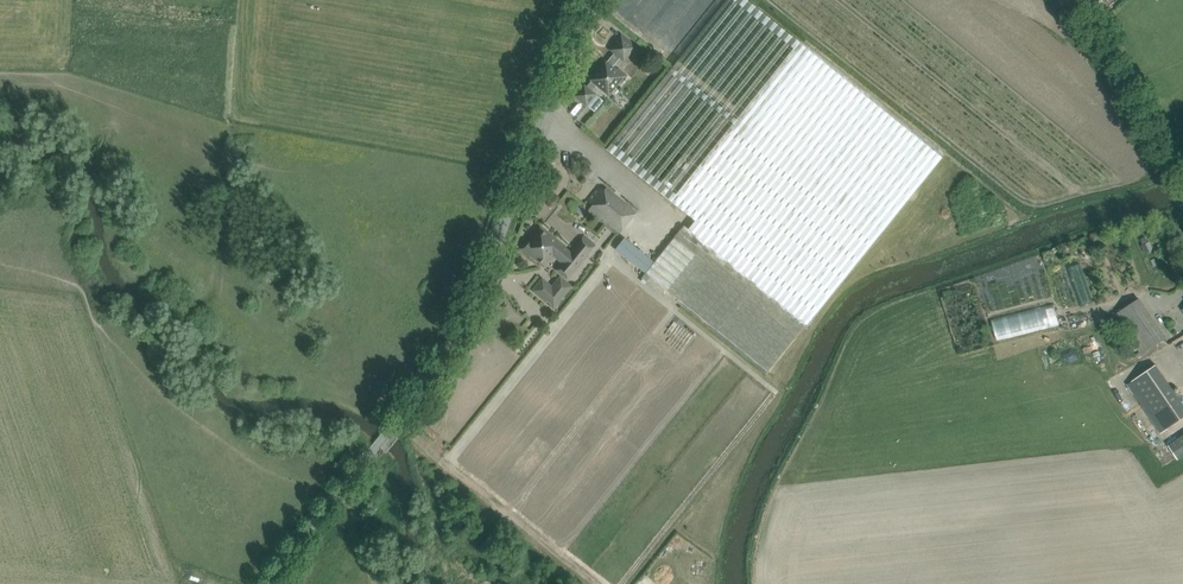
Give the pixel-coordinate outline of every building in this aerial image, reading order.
[(606,149),(695,220),(688,229),(684,225),(645,273),(768,371),(806,324),(807,325),(941,159),(743,0),(726,0),(606,149)] [(636,47),(630,42),(621,34),(616,41),(617,42),(611,49),(614,52),(586,86),(583,84),(574,95),(586,105),(595,93),(592,91),(598,84),(608,92),(616,83),(619,85),(627,75),(622,72),(629,64),(625,61),(636,47)] [(587,210),(597,218),(617,235),(636,212),(606,188),(604,190),(599,185),(586,201),(592,205),(587,210)] [(540,227),(539,228),(529,240),(527,239),(519,249),(529,257),(531,255),(544,265),(553,254),(563,262),(557,270),(567,278),(586,255),(587,256),(595,245),(583,235),(570,252),(540,227)] [(652,260),(624,237),(615,248),(643,271),(652,260)] [(1139,243),(1143,252),(1151,249),(1147,239),(1139,243)] [(542,279),(542,280),(533,290),(554,307),(571,286),(560,277),(552,287),(542,279)] [(1138,297),(1115,313),(1141,352),(1165,336),(1138,297)] [(994,339),(1057,325),(1052,304),(990,318),(994,339)] [(1132,380),(1165,430),(1182,418),(1182,405),(1156,364),(1132,380)] [(1168,442),(1178,457),(1182,453),(1182,432),(1168,442)]
